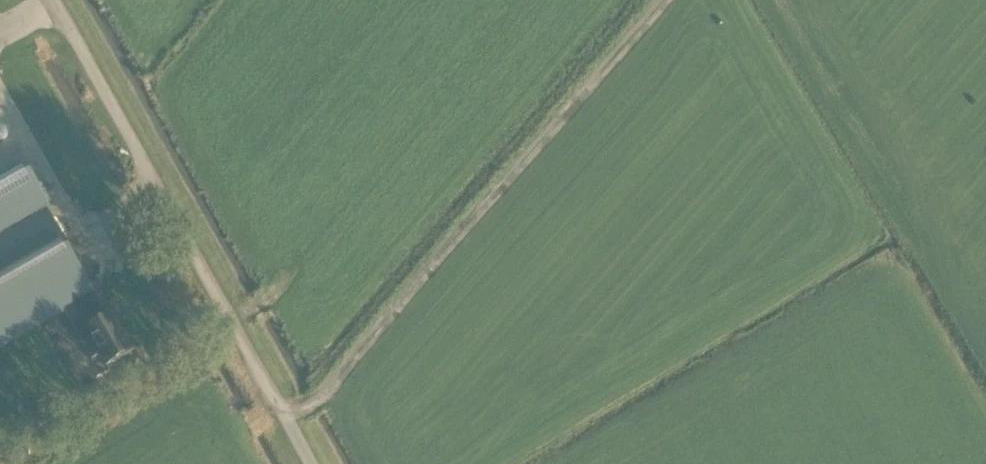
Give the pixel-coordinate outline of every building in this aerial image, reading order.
[(63,310),(92,362),(101,357),(106,366),(134,350),(113,313),(107,317),(52,220),(55,218),(11,141),(0,148),(0,345),(63,310)]
